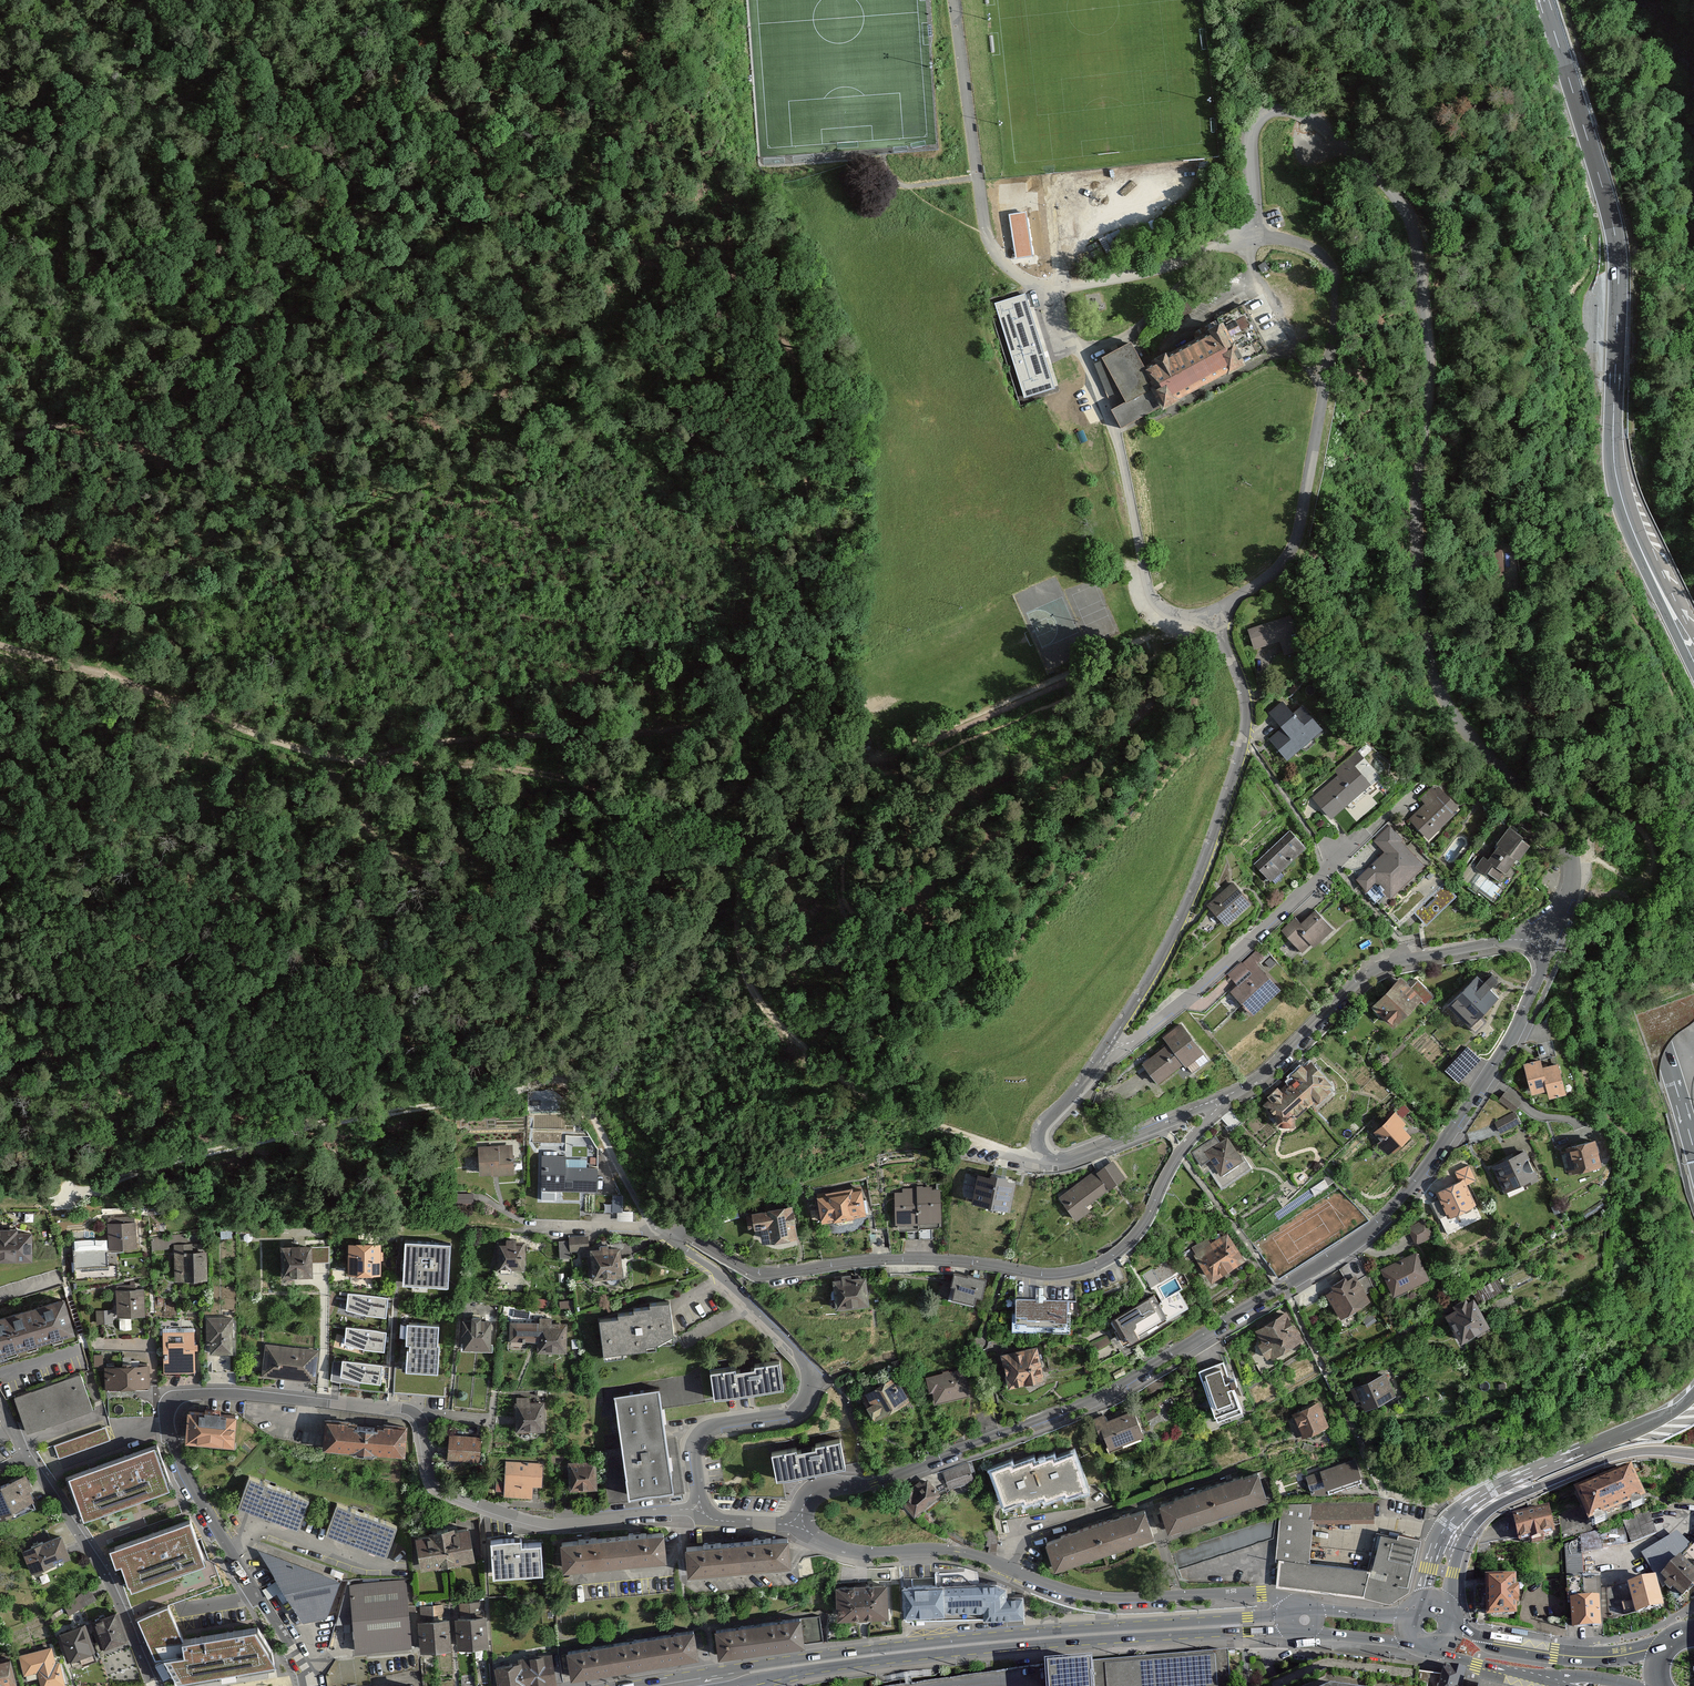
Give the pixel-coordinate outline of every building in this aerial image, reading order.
[(1060,237),(1080,235),(1076,200),(1056,202),(1060,237)] [(1032,256),(1025,213),(1010,215),(1017,258),(1032,256)] [(1025,295),(996,304),(1025,397),(1054,388),(1025,295)] [(1131,342),(1102,358),(1125,402),(1111,410),(1121,428),(1163,406),(1163,407),(1177,399),(1174,394),(1226,366),(1229,372),(1242,364),(1267,350),(1242,305),(1217,319),(1221,327),(1208,334),(1209,335),(1169,356),(1168,356),(1155,363),(1155,364),(1145,369),(1131,342)] [(1290,617),(1249,630),(1255,647),(1281,639),(1285,652),(1300,647),(1290,617)] [(1286,731),(1273,742),(1287,758),(1301,746),(1298,743),(1309,734),(1311,737),(1321,728),(1302,707),(1293,714),(1283,702),(1270,713),(1286,731)] [(1339,776),(1314,798),(1331,816),(1346,803),(1350,808),(1373,789),(1347,760),(1335,770),(1339,776)] [(1427,804),(1411,820),(1412,821),(1413,821),(1428,837),(1451,813),(1450,812),(1457,806),(1440,789),(1434,787),(1432,788),(1422,799),(1427,804)] [(1390,827),(1377,839),(1388,851),(1358,879),(1373,897),(1374,897),(1374,896),(1376,894),(1380,898),(1387,892),(1391,896),(1405,883),(1401,879),(1419,861),(1399,841),(1401,839),(1390,827)] [(1290,830),(1256,863),(1275,883),(1285,874),(1281,870),(1306,847),(1290,830)] [(1487,872),(1498,880),(1504,872),(1505,873),(1516,859),(1518,861),(1530,845),(1521,839),(1523,836),(1515,830),(1512,835),(1506,831),(1496,844),(1498,846),(1488,859),(1483,856),(1475,867),(1486,875),(1487,872)] [(1444,882),(1413,912),(1426,925),(1457,896),(1444,882)] [(1233,884),(1209,905),(1225,923),(1249,902),(1233,884)] [(1295,917),(1281,930),(1302,952),(1330,925),(1315,910),(1301,923),(1295,917)] [(1242,963),(1249,970),(1263,958),(1264,957),(1256,950),(1256,951),(1243,963),(1242,963)] [(1275,962),(1270,957),(1265,962),(1269,967),(1275,962)] [(1231,990),(1231,991),(1243,1004),(1241,1005),(1243,1007),(1244,1006),(1252,1014),(1262,1005),(1260,1003),(1277,986),(1258,966),(1231,991),(1231,990)] [(1477,976),(1448,1005),(1476,1032),(1486,1021),(1480,1016),(1499,997),(1490,989),(1489,988),(1498,979),(1492,974),(1483,982),(1482,982),(1483,981),(1477,976)] [(1400,981),(1376,1005),(1395,1024),(1396,1023),(1394,1021),(1416,998),(1418,1000),(1419,999),(1425,1005),(1434,996),(1417,980),(1409,989),(1400,981)] [(1144,1063),(1143,1064),(1157,1081),(1183,1061),(1192,1073),(1209,1060),(1181,1025),(1165,1038),(1170,1045),(1152,1058),(1151,1058),(1150,1058),(1151,1059),(1144,1064),(1144,1063)] [(1552,1040),(1536,1044),(1539,1054),(1547,1052),(1547,1055),(1555,1053),(1552,1040)] [(1467,1048),(1455,1060),(1468,1072),(1479,1059),(1467,1048)] [(1540,1061),(1525,1065),(1531,1092),(1537,1090),(1538,1091),(1542,1091),(1541,1089),(1547,1088),(1549,1096),(1555,1094),(1555,1095),(1559,1094),(1559,1093),(1565,1091),(1558,1064),(1547,1067),(1546,1064),(1542,1065),(1540,1061)] [(1298,1076),(1289,1084),(1306,1103),(1313,1097),(1316,1099),(1328,1089),(1325,1086),(1328,1083),(1310,1064),(1304,1070),(1302,1067),(1295,1073),(1298,1076)] [(1291,1124),(1292,1123),(1291,1121),(1292,1117),(1306,1103),(1289,1084),(1280,1092),(1277,1089),(1270,1095),(1273,1098),(1267,1104),(1278,1116),(1278,1120),(1276,1122),(1277,1122),(1278,1121),(1290,1122),(1291,1124)] [(1520,1103),(1506,1092),(1500,1100),(1514,1110),(1520,1103)] [(1408,1110),(1403,1105),(1398,1110),(1403,1116),(1408,1110)] [(1241,1121),(1232,1111),(1226,1116),(1222,1119),(1230,1128),(1230,1127),(1232,1130),(1241,1121)] [(1520,1121),(1515,1112),(1496,1122),(1501,1132),(1520,1121)] [(1395,1114),(1376,1131),(1383,1138),(1379,1142),(1388,1152),(1393,1147),(1395,1148),(1402,1142),(1400,1141),(1407,1134),(1399,1126),(1403,1123),(1395,1114)] [(1215,1137),(1192,1152),(1201,1165),(1211,1158),(1216,1166),(1221,1172),(1240,1158),(1238,1155),(1227,1139),(1220,1143),(1215,1137)] [(1569,1151),(1563,1152),(1568,1169),(1573,1168),(1574,1171),(1599,1164),(1593,1141),(1568,1148),(1569,1151)] [(480,1148),(481,1177),(517,1176),(516,1147),(480,1148)] [(1524,1152),(1494,1166),(1505,1189),(1523,1181),(1525,1184),(1537,1178),(1524,1152)] [(1221,1172),(1216,1166),(1209,1171),(1221,1189),(1252,1168),(1241,1153),(1238,1155),(1240,1158),(1221,1172)] [(566,1155),(544,1155),(543,1204),(584,1204),(583,1218),(613,1219),(613,1189),(597,1189),(598,1168),(582,1168),(583,1161),(565,1161),(566,1155)] [(1097,1170),(1060,1197),(1076,1219),(1088,1209),(1085,1204),(1122,1177),(1113,1163),(1097,1170)] [(1476,1180),(1468,1165),(1455,1171),(1460,1181),(1438,1192),(1440,1198),(1432,1202),(1447,1234),(1481,1218),(1465,1185),(1476,1180)] [(990,1179),(979,1176),(974,1199),(1008,1206),(1013,1183),(1005,1182),(1006,1178),(992,1175),(990,1179)] [(945,1184),(898,1184),(897,1225),(945,1225),(945,1184)] [(859,1188),(819,1195),(824,1220),(836,1217),(837,1224),(852,1221),(851,1215),(868,1212),(866,1198),(861,1199),(859,1188)] [(765,1212),(747,1215),(749,1227),(763,1224),(764,1234),(763,1236),(768,1239),(770,1238),(780,1236),(781,1240),(794,1238),(789,1208),(772,1211),(771,1208),(765,1209),(765,1212)] [(1423,1218),(1416,1222),(1417,1224),(1409,1228),(1417,1243),(1432,1235),(1423,1218)] [(111,1226),(113,1255),(137,1253),(134,1224),(111,1226)] [(38,1261),(38,1230),(0,1229),(0,1261),(38,1261)] [(1207,1238),(1192,1247),(1212,1277),(1241,1258),(1226,1235),(1212,1245),(1207,1238)] [(589,1251),(588,1237),(569,1238),(570,1253),(589,1251)] [(526,1242),(499,1242),(498,1264),(525,1265),(526,1242)] [(193,1244),(174,1245),(176,1284),(209,1282),(208,1254),(194,1254),(193,1244)] [(349,1247),(350,1278),(383,1277),(382,1245),(349,1247)] [(407,1245),(406,1287),(451,1288),(453,1247),(407,1245)] [(624,1250),(593,1252),(595,1283),(626,1281),(624,1250)] [(314,1251),(283,1251),(283,1282),(314,1282),(314,1251)] [(1416,1254),(1383,1270),(1394,1294),(1395,1293),(1395,1292),(1406,1287),(1406,1288),(1427,1278),(1416,1254)] [(1165,1261),(1152,1269),(1160,1282),(1173,1274),(1165,1261)] [(967,1276),(954,1272),(951,1284),(955,1285),(952,1298),(974,1303),(976,1295),(982,1296),(986,1279),(968,1274),(967,1276)] [(851,1275),(842,1276),(842,1280),(835,1281),(836,1290),(834,1290),(832,1291),(831,1293),(832,1306),(867,1302),(864,1278),(851,1279),(851,1275)] [(1335,1289),(1328,1293),(1342,1316),(1344,1318),(1355,1311),(1354,1309),(1368,1300),(1354,1277),(1347,1282),(1345,1278),(1333,1285),(1335,1289)] [(119,1290),(119,1320),(145,1320),(145,1290),(119,1290)] [(1112,1319),(1124,1340),(1128,1338),(1130,1340),(1139,1335),(1137,1332),(1166,1315),(1167,1318),(1188,1306),(1179,1291),(1159,1303),(1154,1294),(1112,1319)] [(388,1296),(348,1293),(347,1307),(365,1316),(387,1316),(388,1296)] [(82,1335),(71,1297),(0,1317),(0,1359),(82,1335)] [(1068,1299),(1016,1298),(1015,1322),(1027,1322),(1027,1325),(1064,1325),(1064,1321),(1067,1321),(1068,1299)] [(1457,1310),(1448,1315),(1462,1339),(1475,1331),(1478,1335),(1489,1329),(1486,1325),(1487,1325),(1473,1301),(1468,1304),(1465,1299),(1455,1305),(1457,1310)] [(675,1303),(602,1323),(605,1360),(631,1358),(658,1351),(679,1341),(675,1303)] [(99,1308),(99,1321),(116,1322),(116,1309),(99,1308)] [(1287,1317),(1255,1334),(1271,1365),(1303,1348),(1287,1317)] [(235,1318),(207,1318),(206,1358),(234,1358),(235,1318)] [(465,1322),(464,1352),(494,1353),(494,1322),(465,1322)] [(387,1330),(346,1326),(345,1342),(366,1348),(385,1350),(387,1330)] [(568,1326),(512,1326),(512,1344),(543,1344),(543,1354),(568,1354),(568,1326)] [(440,1328),(407,1327),(406,1373),(439,1374),(440,1328)] [(196,1334),(166,1334),(165,1373),(196,1373),(196,1334)] [(319,1347),(262,1343),(259,1377),(317,1381),(319,1347)] [(1035,1348),(1004,1355),(1010,1382),(1009,1384),(1010,1384),(1011,1383),(1026,1380),(1027,1384),(1041,1381),(1040,1377),(1042,1376),(1035,1348)] [(1228,1358),(1195,1372),(1215,1417),(1248,1403),(1228,1358)] [(384,1364),(343,1360),(342,1376),(363,1382),(382,1384),(384,1364)] [(713,1373),(717,1402),(788,1393),(784,1364),(713,1373)] [(105,1369),(106,1391),(150,1390),(150,1369),(105,1369)] [(963,1370),(928,1378),(931,1390),(934,1389),(936,1400),(968,1392),(963,1370)] [(17,1397),(29,1434),(97,1412),(85,1375),(17,1397)] [(1365,1384),(1353,1389),(1357,1397),(1362,1396),(1366,1406),(1394,1393),(1389,1382),(1387,1383),(1384,1375),(1372,1381),(1370,1380),(1366,1382),(1365,1384)] [(894,1379),(865,1396),(877,1417),(879,1417),(877,1414),(903,1399),(905,1401),(906,1401),(894,1379)] [(664,1394),(618,1399),(628,1491),(673,1486),(664,1394)] [(548,1399),(517,1399),(517,1435),(548,1435),(548,1399)] [(1295,1416),(1290,1418),(1297,1433),(1302,1438),(1308,1435),(1312,1440),(1325,1434),(1325,1427),(1324,1425),(1326,1424),(1317,1403),(1294,1413),(1295,1416)] [(1108,1416),(1095,1421),(1104,1442),(1111,1439),(1117,1453),(1149,1440),(1137,1412),(1111,1423),(1108,1416)] [(189,1414),(187,1446),(237,1450),(239,1417),(189,1414)] [(108,1424),(57,1443),(62,1456),(113,1437),(108,1424)] [(330,1424),(327,1453),(406,1461),(409,1432),(330,1424)] [(450,1437),(449,1463),(481,1464),(482,1438),(450,1437)] [(842,1442),(773,1455),(778,1485),(848,1472),(842,1442)] [(154,1445),(69,1476),(84,1517),(169,1486),(154,1445)] [(1015,1460),(991,1470),(1008,1507),(1028,1498),(1032,1508),(1052,1499),(1054,1504),(1073,1496),(1076,1502),(1095,1494),(1075,1450),(1059,1458),(1057,1453),(1038,1461),(1037,1457),(1018,1466),(1015,1460)] [(1354,1461),(1307,1477),(1312,1492),(1329,1491),(1361,1480),(1354,1461)] [(506,1463),(505,1500),(536,1500),(536,1488),(545,1488),(546,1464),(506,1463)] [(599,1463),(571,1464),(572,1494),(601,1493),(599,1463)] [(944,1473),(950,1491),(977,1483),(971,1464),(944,1473)] [(1261,1473),(1162,1506),(1173,1538),(1272,1505),(1261,1473)] [(1639,1475),(1583,1501),(1601,1539),(1657,1513),(1639,1475)] [(3,1520),(40,1503),(28,1477),(0,1490),(0,1514),(3,1520)] [(920,1519),(944,1498),(926,1478),(902,1500),(920,1519)] [(250,1479),(239,1510),(302,1532),(313,1500),(250,1479)] [(1285,1498),(1275,1583),(1394,1601),(1408,1590),(1422,1539),(1377,1527),(1365,1559),(1312,1554),(1319,1504),(1285,1498)] [(401,1527),(339,1505),(328,1535),(389,1558),(401,1527)] [(1146,1512),(1050,1544),(1060,1575),(1156,1543),(1146,1512)] [(1556,1512),(1520,1519),(1525,1548),(1562,1541),(1556,1512)] [(189,1520),(109,1548),(116,1567),(121,1565),(127,1583),(131,1582),(132,1586),(204,1561),(189,1520)] [(1210,1552),(1217,1553),(1263,1538),(1261,1532),(1268,1532),(1269,1537),(1279,1537),(1280,1521),(1270,1520),(1246,1528),(1247,1528),(1211,1539),(1210,1552)] [(419,1539),(423,1563),(477,1552),(472,1528),(419,1539)] [(1642,1552),(1665,1582),(1679,1596),(1693,1581),(1693,1545),(1692,1548),(1677,1533),(1642,1552)] [(25,1550),(35,1574),(76,1558),(67,1534),(25,1550)] [(564,1545),(567,1578),(672,1568),(669,1535),(564,1545)] [(789,1543),(690,1550),(692,1578),(791,1570),(789,1543)] [(524,1544),(495,1546),(496,1582),(546,1580),(544,1550),(524,1551),(524,1544)] [(1569,1573),(1584,1572),(1583,1546),(1569,1546),(1569,1573)] [(341,1584),(261,1554),(305,1626),(330,1621),(341,1584)] [(1516,1574),(1486,1575),(1488,1614),(1518,1613),(1516,1574)] [(1662,1606),(1655,1575),(1630,1581),(1637,1611),(1662,1606)] [(997,1583),(902,1586),(903,1620),(1024,1617),(1023,1594),(1012,1594),(1011,1588),(997,1583)] [(412,1585),(350,1587),(352,1654),(415,1652),(412,1585)] [(892,1588),(839,1590),(840,1622),(893,1619),(892,1588)] [(1573,1625),(1599,1625),(1600,1595),(1573,1595),(1573,1625)] [(483,1604),(458,1606),(462,1653),(487,1650),(483,1604)] [(420,1608),(423,1656),(450,1654),(447,1606),(420,1608)] [(168,1607),(139,1620),(156,1658),(163,1657),(175,1679),(275,1662),(254,1629),(183,1640),(168,1607)] [(119,1612),(94,1621),(103,1649),(129,1640),(119,1612)] [(799,1619),(717,1631),(721,1658),(803,1646),(799,1619)] [(88,1626),(61,1635),(70,1663),(97,1654),(88,1626)] [(569,1653),(573,1680),(696,1659),(692,1632),(569,1653)] [(21,1656),(27,1677),(40,1673),(43,1685),(73,1685),(74,1685),(68,1664),(56,1667),(51,1648),(21,1656)] [(1228,1652),(1047,1667),(1048,1685),(1231,1685),(1228,1652)] [(497,1685),(555,1685),(550,1654),(493,1663),(497,1685)] [(15,1656),(0,1659),(0,1685),(22,1685),(15,1656)] [(1447,1680),(1344,1666),(1327,1667),(1277,1685),(1444,1685),(1447,1680)]
